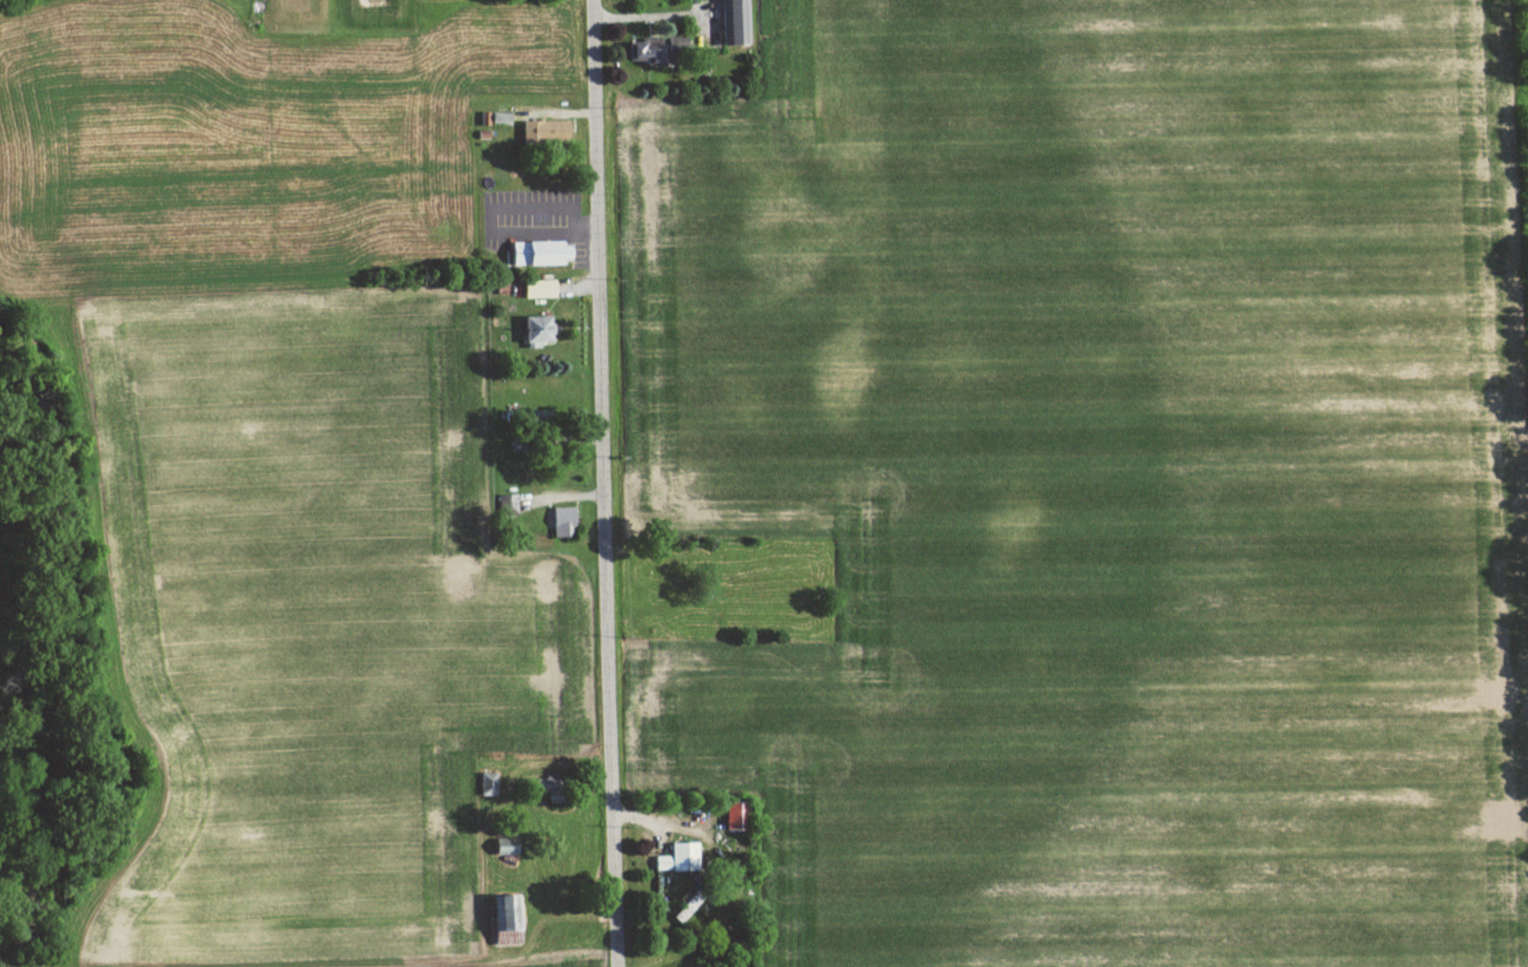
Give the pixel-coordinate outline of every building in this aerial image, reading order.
[(723,1),(720,2),(722,46),(744,46),(743,0),(723,0),(723,1)] [(624,61),(642,60),(642,65),(658,65),(658,48),(641,48),(641,44),(624,45),(624,61)] [(563,119),(517,120),(518,141),(563,140),(563,119)] [(506,242),(506,265),(560,264),(559,241),(506,242)] [(550,297),(550,280),(518,281),(518,298),(550,297)] [(518,343),(545,342),(544,316),(517,317),(518,343)] [(494,495),(495,515),(512,514),(511,494),(494,495)] [(547,536),(568,537),(569,507),(548,507),(547,536)] [(475,796),(491,796),(492,773),(475,773),(475,796)] [(720,803),(721,830),(742,830),(741,802),(720,803)] [(692,870),(691,843),(665,844),(665,856),(650,856),(650,871),(692,870)] [(489,855),(511,854),(511,846),(489,846),(489,855)] [(513,895),(488,896),(489,946),(515,945),(513,895)] [(694,903),(688,897),(668,916),(675,923),(694,903)]
